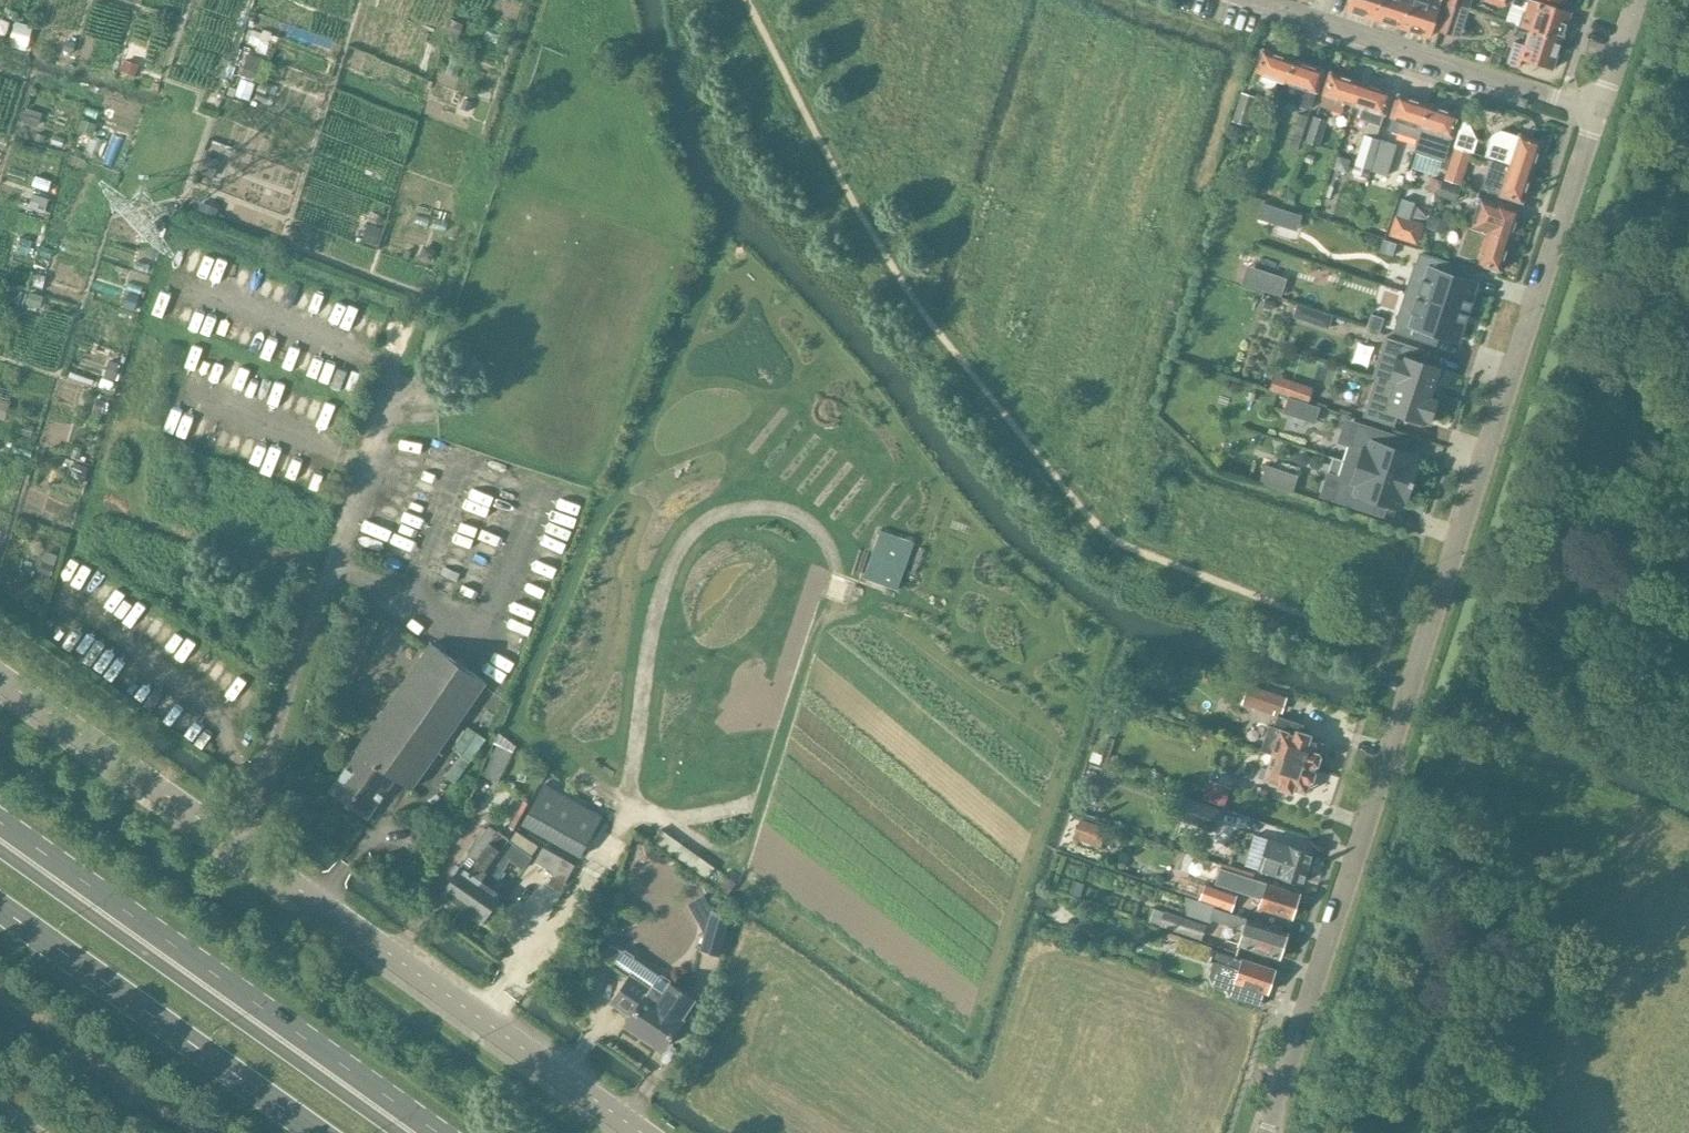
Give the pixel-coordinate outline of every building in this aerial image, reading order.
[(1347,10),(1374,19),(1380,0),(1350,0),(1347,10)] [(1410,0),(1380,0),(1374,19),(1401,28),(1410,0)] [(1440,0),(1410,0),(1401,28),(1428,37),(1438,6),(1438,5),(1440,0)] [(1570,12),(1531,0),(1512,0),(1510,7),(1523,11),(1518,26),(1530,30),(1561,40),(1570,12)] [(1469,10),(1460,8),(1447,4),(1439,31),(1460,38),(1469,10)] [(1552,68),(1561,40),(1530,30),(1525,46),(1514,42),(1509,56),(1510,56),(1507,63),(1519,67),(1522,58),(1552,68)] [(1286,83),(1293,60),(1263,50),(1252,83),(1273,90),(1277,80),(1286,83)] [(1322,70),(1293,60),(1286,83),(1280,98),(1310,108),(1322,70)] [(1354,105),(1361,82),(1331,73),(1320,105),(1341,112),(1344,102),(1354,105)] [(1361,82),(1354,105),(1362,107),(1358,118),(1367,120),(1363,134),(1365,134),(1375,137),(1380,124),(1390,92),(1361,82)] [(1247,122),(1254,98),(1241,93),(1233,117),(1247,122)] [(1418,137),(1428,105),(1399,95),(1388,127),(1417,137),(1418,137)] [(1524,107),(1527,99),(1519,97),(1517,104),(1524,107)] [(1450,137),(1458,114),(1428,105),(1418,137),(1417,137),(1413,151),(1443,161),(1451,137),(1450,137)] [(1297,150),(1307,116),(1299,113),(1288,147),(1297,150)] [(1318,144),(1326,120),(1314,117),(1306,141),(1318,144)] [(1476,139),(1465,117),(1463,117),(1453,145),(1472,152),(1476,139)] [(1531,171),(1541,141),(1518,134),(1517,136),(1500,130),(1491,135),(1484,156),(1492,158),(1531,171)] [(1368,176),(1370,170),(1380,139),(1375,137),(1365,134),(1353,171),(1368,176)] [(1386,175),(1395,144),(1380,139),(1370,170),(1386,175)] [(1492,158),(1482,188),(1489,191),(1521,201),(1531,171),(1492,158)] [(1454,199),(1458,187),(1441,181),(1437,193),(1454,199)] [(1402,197),(1390,234),(1416,243),(1423,223),(1409,218),(1414,200),(1402,197)] [(1509,240),(1518,210),(1479,197),(1470,227),(1475,229),(1509,240)] [(1440,231),(1444,220),(1430,215),(1427,227),(1440,231)] [(1499,269),(1509,240),(1475,229),(1466,258),(1477,261),(1476,262),(1499,269)] [(1417,263),(1415,263),(1406,292),(1467,311),(1467,310),(1470,310),(1473,302),(1470,301),(1476,283),(1457,276),(1460,266),(1420,253),(1417,263)] [(1466,313),(1467,311),(1406,292),(1396,320),(1398,321),(1395,331),(1426,341),(1429,331),(1457,340),(1463,322),(1466,323),(1468,314),(1466,313)] [(1385,337),(1373,375),(1437,396),(1438,395),(1435,394),(1443,369),(1423,362),(1427,351),(1385,337)] [(1437,396),(1373,375),(1372,377),(1376,378),(1364,415),(1393,425),(1397,413),(1429,423),(1437,396)] [(1289,397),(1284,412),(1313,421),(1318,406),(1289,397)] [(1417,455),(1394,448),(1398,437),(1359,424),(1353,444),(1350,443),(1344,461),(1413,483),(1414,481),(1412,480),(1417,465),(1414,464),(1417,455)] [(1412,486),(1413,483),(1344,461),(1339,478),(1341,479),(1335,499),(1373,512),(1377,501),(1400,508),(1403,499),(1405,500),(1410,485),(1412,486)] [(1266,466),(1262,481),(1291,491),(1296,476),(1266,466)] [(898,590),(914,542),(880,531),(864,579),(898,590)] [(410,789),(486,683),(430,644),(355,749),(357,751),(329,790),(367,818),(395,778),(410,789)] [(1280,711),(1284,698),(1250,687),(1244,704),(1268,712),(1269,708),(1280,711)] [(1321,743),(1309,739),(1311,735),(1300,732),(1302,726),(1277,718),(1274,728),(1269,726),(1261,751),(1271,754),(1313,768),(1314,766),(1318,764),(1320,756),(1318,753),(1321,743)] [(499,785),(516,748),(504,739),(508,734),(501,728),(479,776),(499,785)] [(1312,781),(1315,773),(1313,770),(1313,768),(1271,754),(1266,769),(1260,767),(1257,777),(1278,784),(1277,789),(1292,794),(1293,789),(1306,793),(1309,782),(1312,781)] [(1224,804),(1229,787),(1208,780),(1203,797),(1224,804)] [(582,858),(604,819),(546,786),(524,825),(582,858)] [(1211,828),(1218,807),(1185,796),(1178,817),(1211,828)] [(1076,834),(1102,843),(1107,828),(1081,819),(1076,834)] [(463,907),(498,859),(508,840),(489,827),(487,830),(483,827),(474,840),(478,843),(477,844),(474,842),(470,848),(472,850),(460,868),(456,865),(448,878),(451,880),(443,893),(463,907)] [(1303,882),(1313,853),(1270,839),(1260,869),(1303,882)] [(483,921),(501,895),(494,890),(500,882),(496,879),(510,860),(524,870),(532,858),(508,840),(498,859),(463,907),(483,921)] [(1300,893),(1220,868),(1216,882),(1262,897),(1259,906),(1292,917),(1300,893)] [(1230,909),(1235,896),(1205,886),(1201,899),(1230,909)] [(1279,957),(1287,931),(1185,898),(1187,914),(1206,920),(1207,917),(1243,929),(1238,944),(1279,957)] [(1199,940),(1204,925),(1166,912),(1161,927),(1199,940)] [(1177,952),(1181,939),(1156,931),(1152,944),(1177,952)] [(1193,941),(1189,954),(1206,959),(1210,947),(1193,941)] [(612,965),(622,951),(611,943),(602,958),(612,965)] [(1212,949),(1209,961),(1215,963),(1211,976),(1215,984),(1232,990),(1230,995),(1243,999),(1247,986),(1268,993),(1275,970),(1231,956),(1212,949)] [(612,965),(629,977),(613,1002),(632,1015),(626,1024),(628,1025),(628,1029),(634,1032),(637,1032),(647,1038),(648,1036),(664,1047),(681,1021),(679,1020),(693,999),(668,982),(669,980),(661,975),(660,977),(632,957),(633,956),(625,950),(624,952),(622,951),(612,965)]
